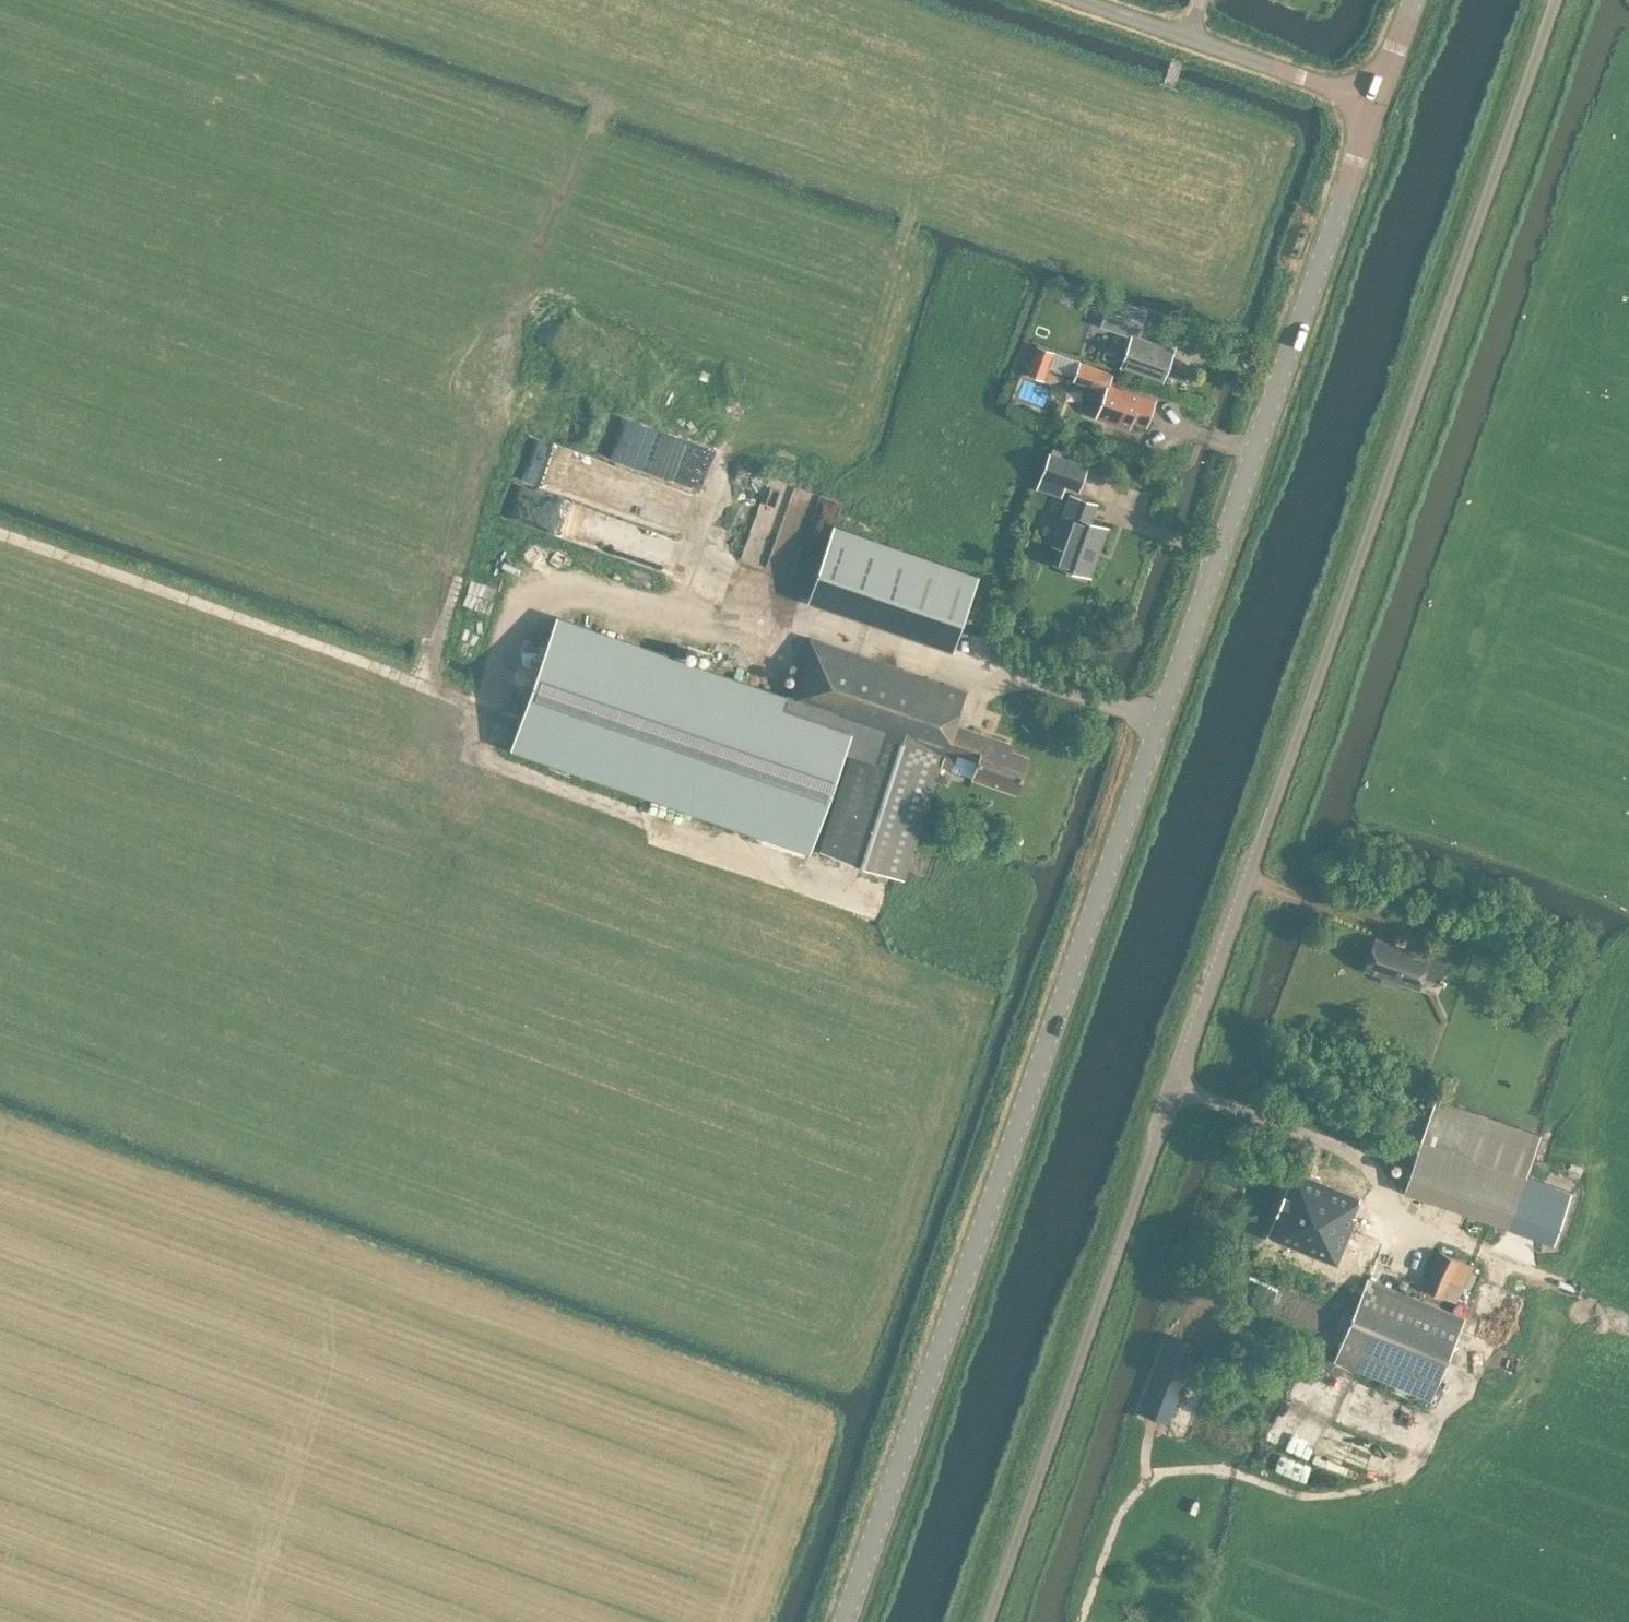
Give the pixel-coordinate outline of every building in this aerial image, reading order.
[(1122,360),(1164,375),(1165,371),(1173,345),(1136,333),(1141,320),(1117,312),(1113,325),(1132,332),(1122,360)] [(1028,371),(1044,376),(1054,346),(1039,341),(1028,371)] [(1109,380),(1113,367),(1081,356),(1074,376),(1106,387),(1097,412),(1129,423),(1132,415),(1147,420),(1156,396),(1109,380)] [(687,511),(713,425),(617,396),(604,439),(545,421),(532,465),(687,511)] [(1078,488),(1087,463),(1082,461),(1050,450),(1048,449),(1040,474),(1065,483),(1078,488)] [(1104,496),(1115,499),(1120,480),(1110,477),(1104,496)] [(1053,557),(1090,572),(1108,523),(1091,518),(1097,500),(1069,490),(1063,509),(1069,511),(1053,557)] [(833,522),(807,598),(952,648),(978,573),(833,522)] [(556,617),(512,742),(810,845),(843,749),(850,751),(819,848),(903,877),(940,764),(939,764),(943,752),(944,752),(946,748),(977,759),(972,772),(973,772),(1016,787),(1027,756),(1002,747),(1005,741),(954,724),(966,689),(809,635),(789,692),(787,697),(556,617)] [(936,861),(942,836),(921,832),(916,857),(936,861)] [(1382,973),(1381,978),(1398,984),(1399,979),(1417,985),(1421,974),(1438,980),(1450,946),(1426,937),(1420,952),(1375,935),(1364,966),(1382,973)] [(1421,1138),(1403,1188),(1549,1238),(1566,1189),(1525,1175),(1539,1133),(1436,1098),(1422,1138),(1421,1138)] [(1267,1231),(1266,1233),(1269,1234),(1335,1261),(1355,1214),(1352,1213),(1359,1195),(1295,1169),(1296,1169),(1293,1168),(1292,1170),(1293,1170),(1284,1191),(1283,1193),(1277,1208),(1276,1210),(1268,1231),(1267,1231)] [(1422,1284),(1456,1300),(1473,1263),(1438,1247),(1422,1284)] [(1360,1292),(1334,1357),(1431,1397),(1465,1314),(1396,1286),(1368,1274),(1360,1292)] [(1139,1409),(1167,1420),(1197,1343),(1169,1332),(1139,1409)] [(1283,1454),(1297,1460),(1304,1444),(1290,1438),(1283,1454)]
